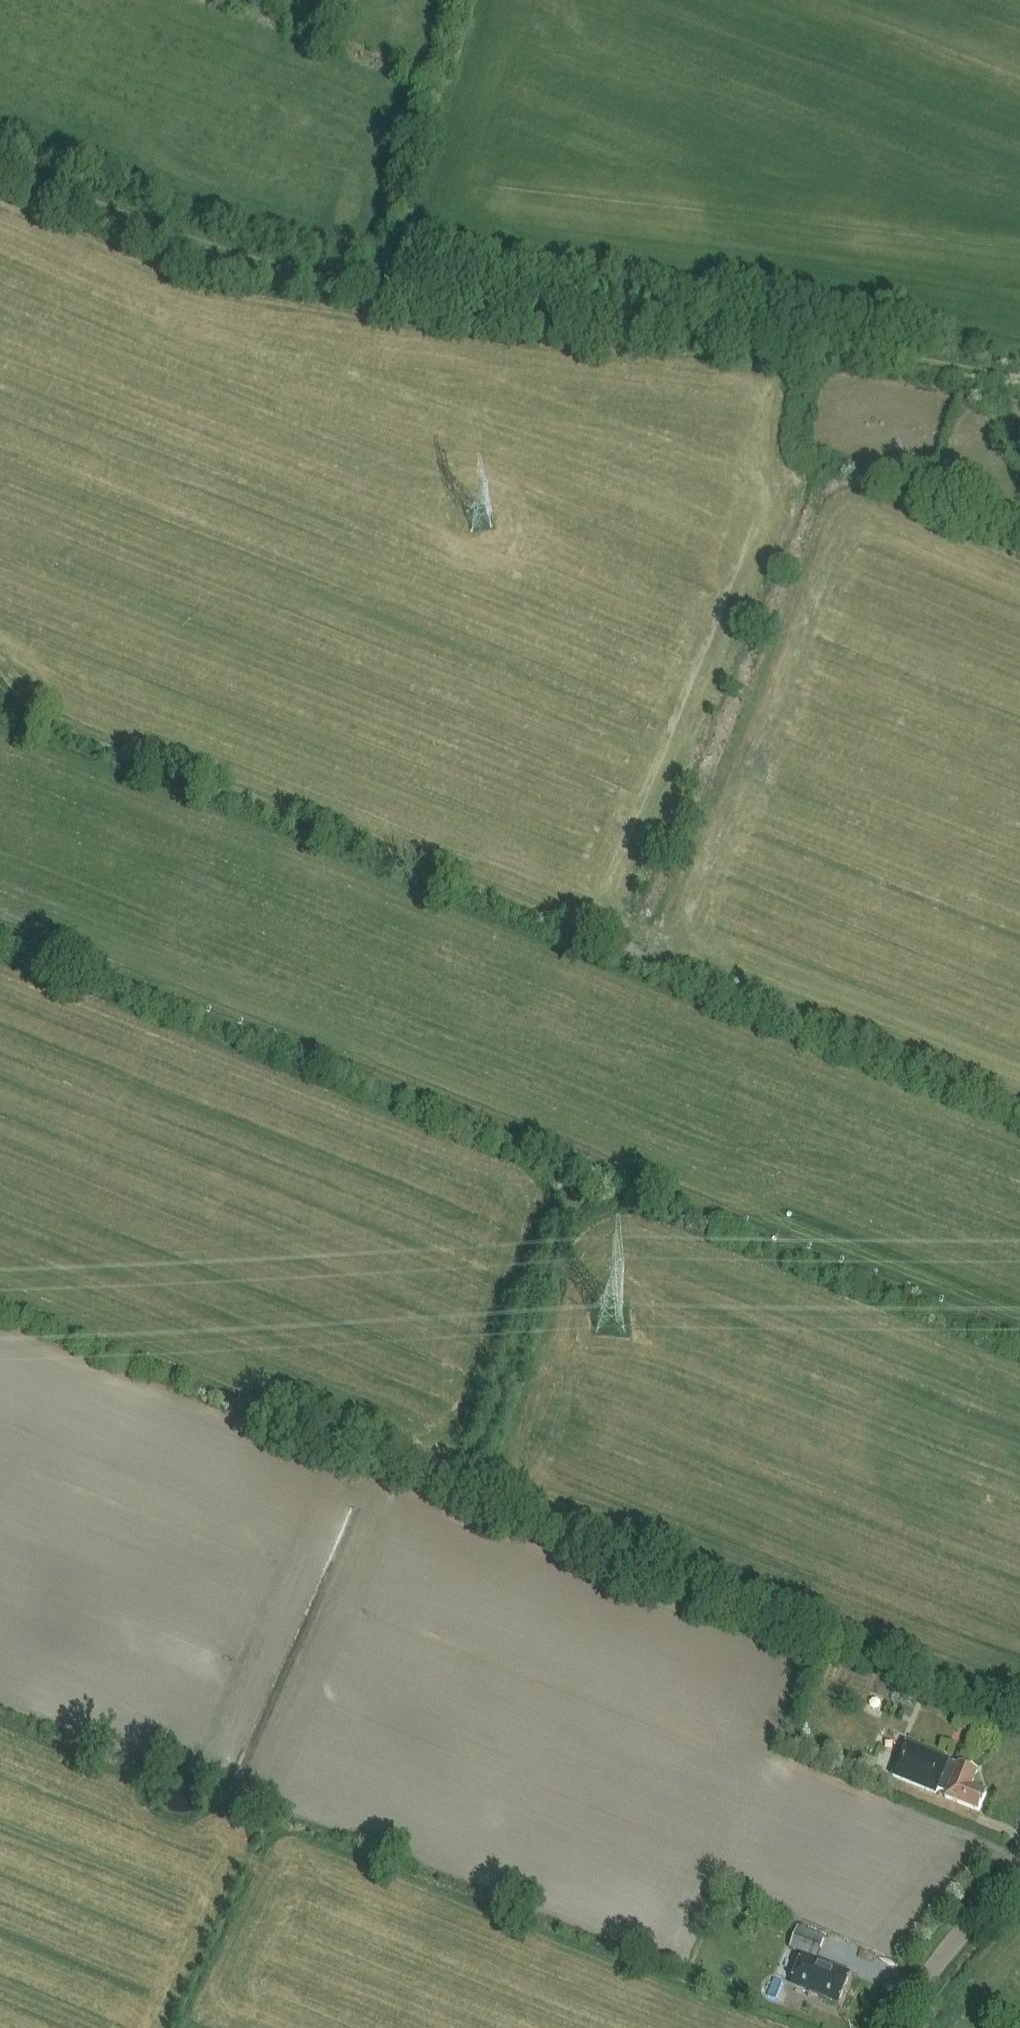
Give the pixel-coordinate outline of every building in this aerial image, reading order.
[(894,1700),(871,1688),(854,1722),(878,1734),(894,1700)] [(892,1777),(937,1795),(939,1790),(949,1794),(947,1799),(980,1812),(987,1792),(973,1786),(979,1771),(906,1742),(892,1777)] [(791,1948),(803,1953),(790,1985),(809,1993),(810,1992),(839,2004),(851,1972),(823,1961),(824,1960),(818,1958),(826,1938),(799,1927),(791,1948)]
